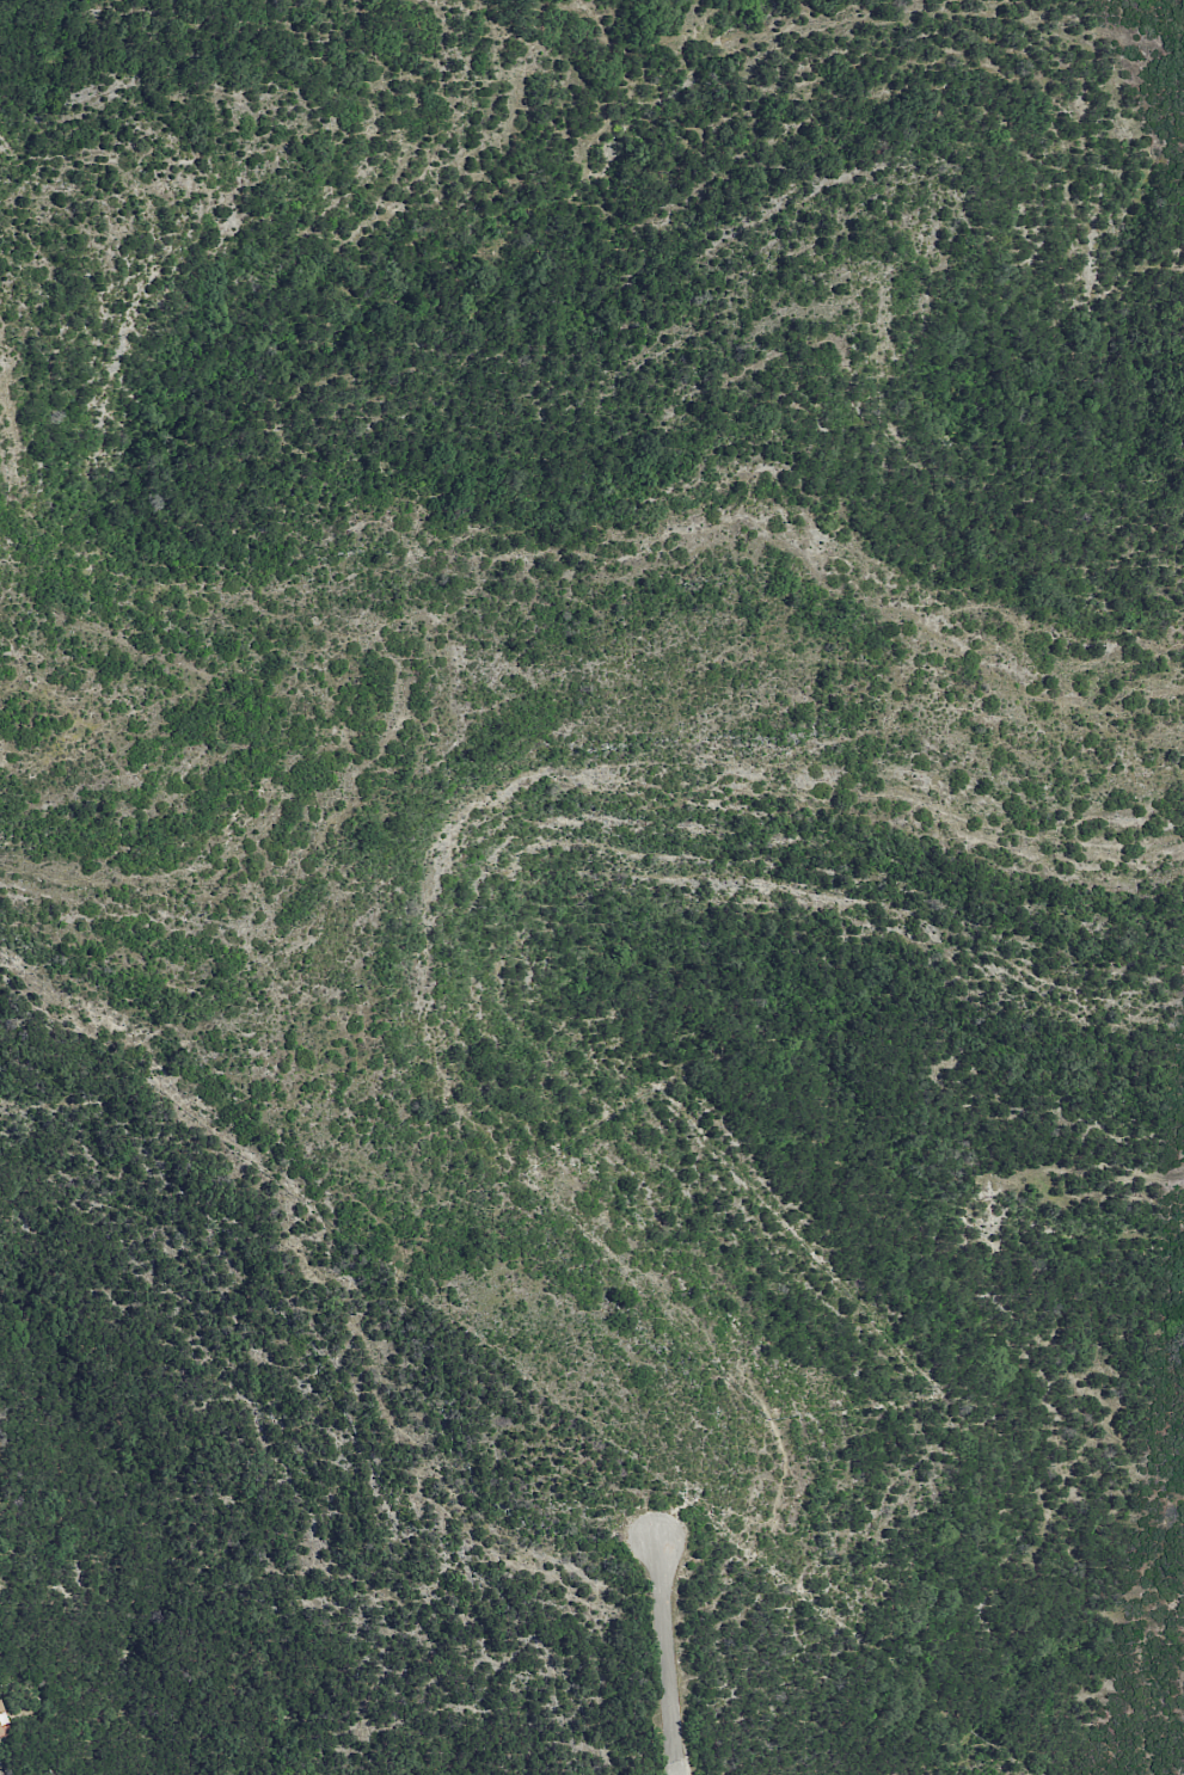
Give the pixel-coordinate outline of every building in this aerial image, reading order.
[(9,1733),(0,1703),(0,1736),(9,1733)]
